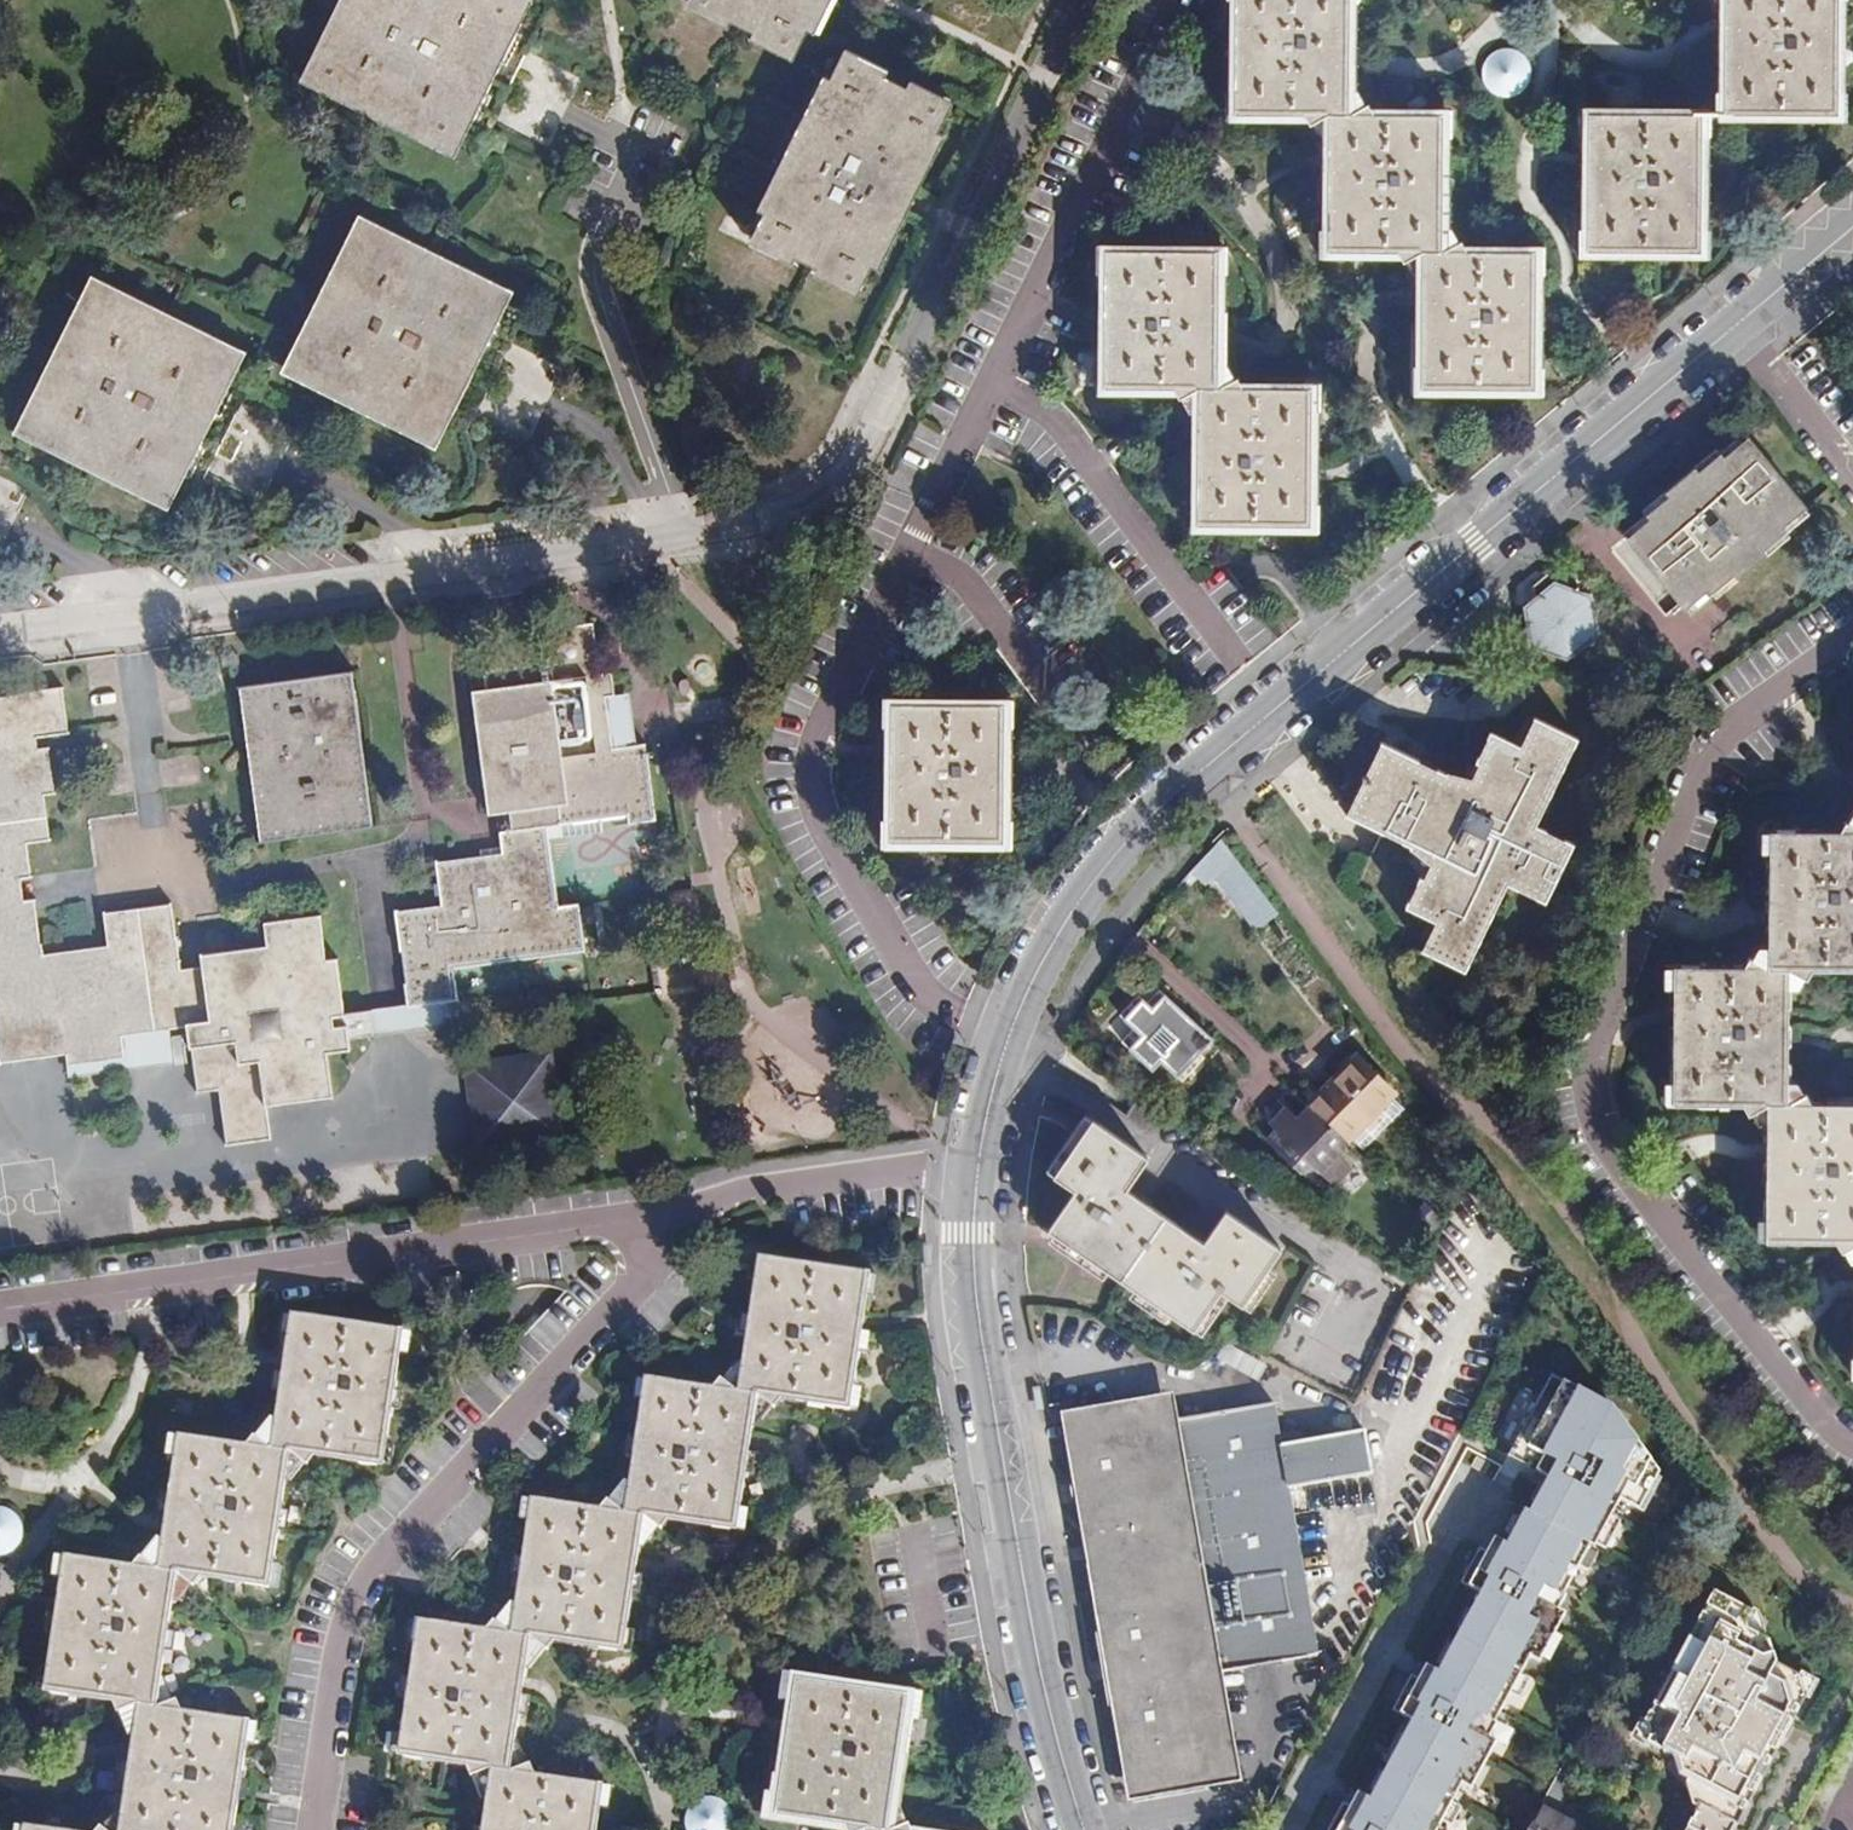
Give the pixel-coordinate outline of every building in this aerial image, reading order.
[(516,19),(522,6),(511,0),(350,0),(340,19),(347,22),(333,49),(327,46),(313,74),(451,145),(460,131),(467,117),(460,114),(473,89),(480,91),(496,58),(490,54),(505,28),(510,30),(516,19)] [(798,51),(809,29),(804,27),(817,2),(821,4),(823,0),(694,0),(798,51)] [(1529,389),(1530,368),(1537,368),(1537,276),(1530,275),(1530,253),(1469,252),(1464,245),(1459,243),(1451,231),(1444,232),(1444,137),(1439,137),(1439,115),(1377,115),(1370,102),(1349,114),(1343,114),(1343,96),(1348,95),(1348,57),(1348,3),(1358,2),(1359,0),(1239,0),(1239,3),(1235,3),(1234,94),(1240,95),(1240,115),(1304,115),(1310,126),(1315,126),(1323,140),(1330,140),(1330,165),(1330,231),(1337,232),(1338,252),(1397,252),(1416,279),(1422,278),(1422,303),(1422,369),(1428,369),(1429,390),(1529,389)] [(1833,115),(1833,97),(1839,97),(1840,2),(1834,1),(1834,0),(1718,0),(1720,3),(1725,3),(1725,22),(1725,94),(1731,95),(1731,114),(1833,115)] [(540,31),(516,19),(510,30),(505,28),(490,54),(496,58),(480,91),(473,89),(460,114),(467,117),(460,131),(482,143),(515,80),(540,31)] [(753,236),(862,290),(874,265),(870,263),(882,238),(886,240),(903,206),(899,204),(903,196),(908,186),(912,188),(929,155),(925,153),(937,129),(941,132),(952,108),(844,54),(832,76),(836,79),(823,101),(820,100),(803,135),(806,136),(798,153),(795,152),(778,185),(780,187),(768,212),(765,210),(753,236)] [(1697,139),(1697,116),(1596,115),(1595,137),(1590,139),(1589,231),(1594,232),(1593,252),(1696,254),(1696,233),(1702,233),(1703,140),(1697,139)] [(433,435),(442,421),(448,409),(441,405),(455,378),(460,381),(477,349),(471,346),(485,318),(491,322),(497,308),(504,295),(364,225),(351,251),(357,255),(344,281),(337,278),(321,310),(328,314),(314,341),(308,338),(294,365),(433,435)] [(1206,523),(1307,523),(1307,506),(1313,505),(1313,481),(1314,412),(1307,410),(1306,388),(1244,388),(1238,376),(1231,377),(1225,365),(1218,365),(1218,272),(1213,272),(1213,250),(1112,253),(1112,276),(1106,275),(1106,369),(1111,369),(1111,387),(1173,387),(1180,400),(1183,401),(1190,414),(1200,413),(1199,504),(1205,504),(1206,523)] [(166,496),(174,481),(180,468),(173,465),(188,439),(193,442),(209,409),(203,406),(218,380),(223,382),(229,370),(235,357),(96,288),(84,312),(90,315),(76,342),(70,340),(54,372),(61,375),(46,402),(40,398),(26,425),(166,496)] [(448,409),(442,421),(465,433),(494,375),(521,319),(497,308),(491,322),(485,318),(471,346),(477,349),(460,381),(455,378),(441,405),(448,409)] [(180,468),(174,481),(198,494),(227,436),(254,382),(229,370),(223,382),(218,380),(203,406),(209,409),(193,442),(188,439),(173,465),(180,468)] [(1808,509),(1750,440),(1727,459),(1723,454),(1700,472),(1697,468),(1668,492),(1670,496),(1648,515),(1652,520),(1628,540),(1685,610),(1709,591),(1712,596),(1736,577),(1739,581),(1769,556),(1765,552),(1788,533),(1784,528),(1808,509)] [(1578,572),(1565,568),(1537,592),(1539,595),(1522,613),(1533,646),(1569,658),(1574,658),(1605,631),(1597,593),(1581,589),(1578,572)] [(408,1005),(460,997),(456,966),(585,948),(579,901),(557,903),(547,824),(628,814),(629,823),(657,820),(646,742),(636,744),(614,746),(605,697),(616,695),(612,672),(598,673),(596,664),(600,662),(594,621),(542,627),(544,635),(480,644),(485,688),(472,690),(488,813),(509,811),(512,830),(499,831),(502,852),(437,861),(443,904),(395,906),(408,1005)] [(348,671),(248,685),(260,764),(264,774),(260,796),(262,821),(271,840),(364,826),(367,807),(364,785),(357,772),(361,761),(357,737),(349,726),(354,715),(348,671)] [(349,1038),(348,1024),(336,1025),(334,1015),(347,1013),(339,957),(327,957),(320,914),(265,921),(268,944),(203,952),(203,965),(182,967),(173,904),(104,912),(110,946),(47,953),(45,943),(42,943),(36,898),(25,899),(22,878),(33,876),(28,843),(52,840),(46,794),(56,793),(50,747),(39,747),(38,737),(69,733),(63,686),(17,690),(16,693),(0,695),(0,1062),(67,1054),(69,1063),(127,1057),(124,1034),(171,1028),(188,1026),(198,1092),(220,1090),(227,1145),(273,1139),(269,1105),(334,1096),(329,1054),(352,1050),(349,1038)] [(614,746),(636,744),(630,695),(616,695),(605,697),(614,746)] [(896,839),(998,841),(997,820),(1005,820),(1006,728),(999,727),(999,705),(898,703),(897,726),(892,726),(891,768),(891,818),(897,819),(896,839)] [(1404,774),(1409,763),(1381,750),(1348,820),(1387,838),(1360,896),(1444,935),(1434,958),(1470,975),(1510,889),(1550,907),(1577,848),(1538,830),(1578,743),(1540,725),(1526,755),(1490,738),(1476,768),(1465,762),(1455,785),(1450,796),(1404,774)] [(1455,785),(1409,763),(1404,774),(1450,796),(1455,785)] [(1790,967),(1852,967),(1852,828),(1772,827),(1771,901),(1770,963),(1790,963),(1790,967)] [(1281,911),(1224,838),(1205,857),(1259,927),(1281,911)] [(1769,1098),(1788,1098),(1789,1051),(1790,967),(1770,967),(1770,963),(1678,962),(1677,1032),(1676,1100),(1769,1101),(1769,1098)] [(1156,978),(1144,990),(1153,999),(1165,985),(1156,978)] [(1153,999),(1144,990),(1125,1010),(1139,1024),(1147,1031),(1133,1046),(1159,1069),(1168,1059),(1183,1074),(1206,1050),(1220,1062),(1234,1048),(1165,985),(1153,999)] [(463,1022),(460,997),(408,1005),(347,1013),(334,1015),(336,1025),(348,1024),(349,1038),(463,1022)] [(1147,1031),(1139,1024),(1125,1038),(1133,1046),(1147,1031)] [(175,1063),(171,1028),(124,1034),(127,1057),(69,1063),(71,1077),(175,1063)] [(475,1149),(565,1137),(552,1048),(462,1060),(475,1149)] [(1318,1104),(1350,1137),(1353,1134),(1368,1150),(1409,1107),(1394,1091),(1397,1088),(1361,1051),(1313,1099),(1318,1104)] [(1339,1148),(1350,1137),(1318,1104),(1307,1115),(1302,1109),(1291,1098),(1270,1119),(1276,1125),(1270,1131),(1300,1162),(1315,1158),(1335,1179),(1352,1161),(1339,1148)] [(1788,1098),(1788,1101),(1769,1101),(1769,1154),(1768,1236),(1852,1238),(1852,1099),(1788,1098)] [(1318,1104),(1313,1099),(1302,1109),(1307,1115),(1318,1104)] [(1151,1153),(1095,1115),(1058,1171),(1079,1185),(1053,1224),(1201,1324),(1227,1285),(1248,1300),(1286,1245),(1231,1206),(1208,1240),(1129,1186),(1151,1153)] [(600,1806),(593,1805),(597,1784),(533,1774),(520,1752),(512,1751),(523,1684),(526,1662),(530,1662),(554,1641),(617,1650),(620,1629),(627,1630),(634,1582),(640,1539),(634,1538),(637,1516),(644,1516),(661,1529),(669,1520),(729,1530),(732,1509),(739,1509),(746,1460),(753,1417),(748,1417),(749,1396),(763,1397),(774,1407),(783,1399),(843,1408),(847,1388),(853,1389),(861,1337),(866,1297),(860,1296),(863,1274),(762,1259),(759,1281),(754,1280),(743,1358),(725,1379),(719,1379),(713,1388),(649,1379),(645,1401),(641,1401),(630,1475),(608,1502),(605,1502),(598,1510),(537,1501),(533,1523),(527,1523),(516,1596),(496,1622),(493,1622),(483,1630),(424,1621),(420,1644),(415,1643),(400,1734),(407,1735),(404,1757),(465,1765),(468,1777),(472,1777),(485,1803),(481,1829),(596,1829),(600,1806)] [(248,1743),(241,1741),(244,1720),(181,1710),(162,1673),(172,1610),(190,1586),(194,1587),(202,1577),(266,1587),(268,1566),(274,1565),(286,1480),(289,1480),(304,1464),(308,1464),(314,1456),(377,1465),(380,1443),(388,1443),(399,1354),(393,1353),(396,1330),(295,1314),(292,1337),(287,1337),(284,1358),(275,1423),(267,1422),(246,1445),(184,1435),(179,1461),(174,1460),(164,1524),(160,1546),(152,1546),(142,1559),(140,1557),(132,1566),(70,1557),(66,1579),(61,1578),(54,1624),(47,1672),(53,1672),(50,1693),(112,1702),(117,1713),(120,1712),(125,1728),(133,1729),(127,1772),(120,1818),(116,1817),(107,1829),(99,1828),(98,1829),(235,1829),(248,1743)] [(1559,1371),(1525,1438),(1552,1452),(1545,1468),(1558,1474),(1540,1509),(1600,1540),(1605,1543),(1637,1479),(1656,1489),(1668,1465),(1632,1419),(1605,1406),(1610,1397),(1559,1371)] [(1365,1480),(1358,1439),(1290,1450),(1288,1439),(1272,1442),(1267,1411),(1166,1428),(1162,1409),(1074,1424),(1134,1778),(1221,1763),(1206,1678),(1309,1660),(1281,1494),(1365,1480)] [(1600,1540),(1540,1509),(1535,1507),(1518,1542),(1505,1536),(1498,1550),(1490,1546),(1472,1581),(1493,1591),(1470,1636),(1534,1670),(1557,1625),(1560,1626),(1577,1593),(1574,1591),(1600,1540)] [(1804,1715),(1817,1691),(1812,1671),(1790,1660),(1781,1635),(1757,1622),(1765,1605),(1727,1585),(1656,1715),(1660,1730),(1657,1735),(1684,1750),(1688,1769),(1718,1785),(1693,1829),(1744,1829),(1737,1827),(1742,1815),(1748,1818),(1788,1745),(1778,1739),(1794,1710),(1804,1715)] [(1534,1670),(1470,1636),(1451,1671),(1439,1665),(1431,1679),(1424,1675),(1406,1710),(1426,1720),(1403,1765),(1467,1799),(1490,1754),(1493,1755),(1510,1722),(1508,1721),(1534,1670)] [(897,1811),(891,1808),(907,1699),(794,1683),(787,1736),(776,1817),(842,1827),(844,1829),(909,1829),(897,1811)] [(1788,1745),(1804,1715),(1794,1710),(1778,1739),(1788,1745)] [(1403,1765),(1384,1800),(1372,1793),(1364,1807),(1357,1803),(1343,1829),(1451,1829),(1467,1799),(1403,1765)] [(1808,1811),(1790,1801),(1775,1829),(1798,1829),(1808,1811)] [(687,1829),(727,1829),(726,1803),(686,1804),(687,1829)] [(1547,1803),(1533,1829),(1596,1829),(1547,1803)]
